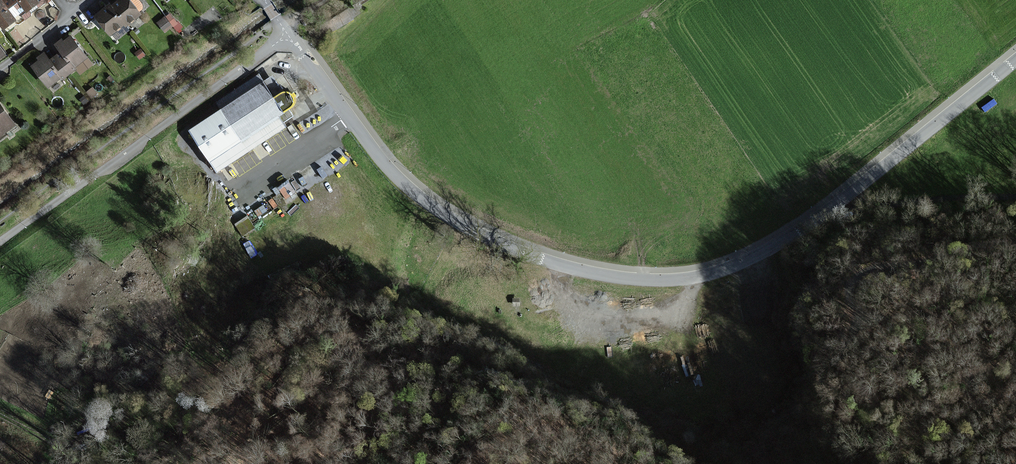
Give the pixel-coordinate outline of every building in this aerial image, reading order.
[(15,4),(12,0),(0,0),(0,20),(5,28),(17,19),(9,8),(15,4)] [(29,10),(41,1),(40,0),(21,0),(29,10)] [(114,5),(127,23),(128,24),(142,14),(132,0),(120,0),(114,5)] [(113,34),(127,23),(114,5),(113,3),(98,14),(113,34)] [(63,38),(58,43),(63,50),(76,66),(89,56),(73,36),(66,41),(63,38)] [(76,66),(63,50),(53,58),(67,76),(78,68),(76,66)] [(64,79),(67,76),(53,58),(47,51),(40,57),(42,59),(34,65),(51,86),(62,76),(64,79)] [(225,109),(191,131),(217,172),(287,126),(279,114),(285,110),(261,74),(220,101),(225,109)] [(0,101),(0,136),(17,124),(0,101)]
